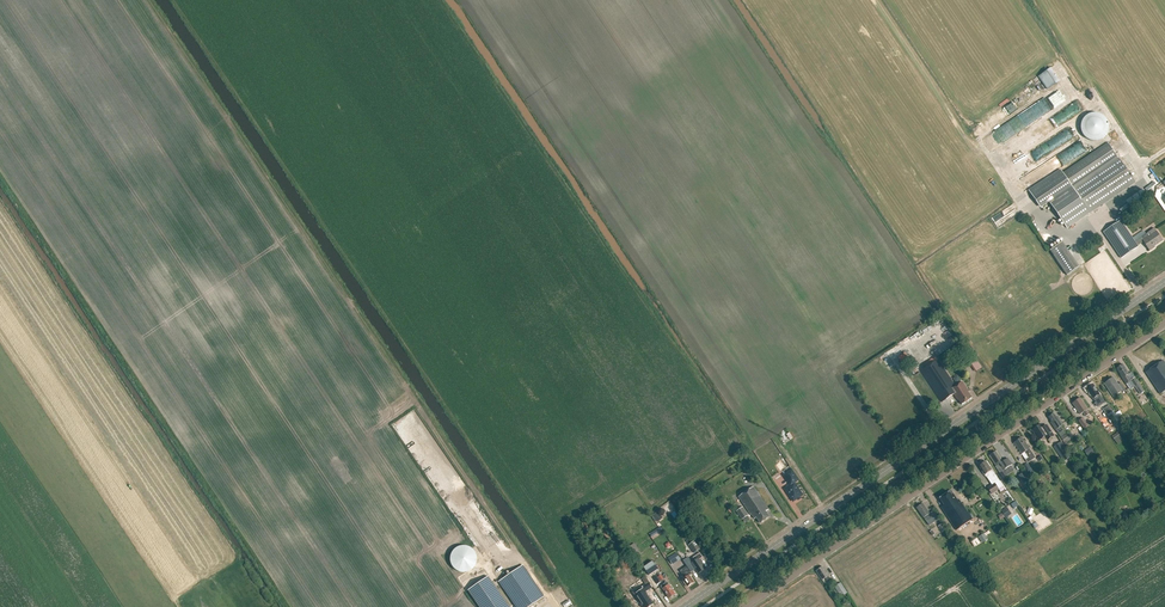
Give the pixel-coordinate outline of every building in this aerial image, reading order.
[(1045,89),(1058,81),(1049,67),(1037,75),(1045,89)] [(1033,103),(1039,115),(1052,110),(1046,97),(1033,103)] [(1093,143),(1094,143),(1095,143),(1096,143),(1098,142),(1099,142),(1100,141),(1101,141),(1102,140),(1103,139),(1104,138),(1105,137),(1105,136),(1106,135),(1106,134),(1107,132),(1107,131),(1107,130),(1107,129),(1107,128),(1107,127),(1107,125),(1106,124),(1106,123),(1105,122),(1105,121),(1104,120),(1103,119),(1102,118),(1101,118),(1100,117),(1099,116),(1098,116),(1097,115),(1096,115),(1095,115),(1094,115),(1092,115),(1091,115),(1090,115),(1089,116),(1087,116),(1086,117),(1085,117),(1084,118),(1083,119),(1083,120),(1082,120),(1081,121),(1081,122),(1080,124),(1080,125),(1079,126),(1079,127),(1079,128),(1079,129),(1079,131),(1079,132),(1080,134),(1080,135),(1081,136),(1081,137),(1082,138),(1083,139),(1084,140),(1085,140),(1086,141),(1087,142),(1088,142),(1089,142),(1090,143),(1092,143),(1093,143)] [(1135,183),(1118,158),(1108,142),(1062,173),(1060,170),(1029,190),(1040,207),(1049,201),(1067,228),(1135,183)] [(1142,197),(1148,193),(1144,187),(1138,190),(1142,197)] [(1125,198),(1127,202),(1141,196),(1139,192),(1125,198)] [(1162,240),(1155,229),(1135,242),(1121,221),(1104,232),(1121,258),(1138,247),(1138,246),(1144,242),(1150,250),(1155,247),(1154,246),(1162,240)] [(1060,241),(1048,249),(1065,275),(1077,267),(1060,241)] [(903,351),(896,356),(902,363),(908,358),(903,351)] [(969,392),(962,382),(956,387),(938,360),(921,371),(942,402),(954,394),(958,400),(959,400),(962,405),(972,398),(968,392),(969,392)] [(977,360),(970,363),(974,371),(981,367),(977,360)] [(1164,391),(1164,363),(1163,360),(1146,372),(1160,394),(1164,391)] [(1126,384),(1130,381),(1127,376),(1129,374),(1123,365),(1117,369),(1121,375),(1126,384)] [(1118,385),(1113,378),(1104,383),(1114,397),(1122,391),(1123,392),(1126,390),(1121,383),(1118,385)] [(1144,392),(1143,390),(1139,384),(1135,378),(1131,380),(1135,386),(1139,392),(1141,394),(1144,392)] [(1101,399),(1098,395),(1100,394),(1093,385),(1087,389),(1093,399),(1096,402),(1101,399)] [(1089,414),(1086,410),(1088,409),(1080,398),(1073,403),(1080,414),(1083,412),(1086,416),(1089,414)] [(1109,406),(1104,409),(1115,426),(1122,421),(1114,411),(1113,411),(1109,406)] [(1056,417),(1054,414),(1049,417),(1052,422),(1051,422),(1059,434),(1063,431),(1060,427),(1063,425),(1057,416),(1056,417)] [(1084,429),(1089,426),(1083,418),(1079,421),(1084,429)] [(1053,436),(1048,428),(1046,426),(1043,428),(1041,425),(1033,430),(1040,440),(1043,438),(1043,439),(1045,439),(1047,438),(1048,440),(1053,436)] [(1065,443),(1071,439),(1067,433),(1061,437),(1065,443)] [(1035,458),(1022,438),(1014,443),(1022,454),(1025,452),(1029,458),(1026,460),(1028,463),(1035,458)] [(1065,448),(1059,452),(1065,461),(1071,457),(1065,448)] [(1000,473),(1002,472),(1005,476),(1014,471),(1011,467),(1009,469),(1008,467),(1012,465),(1008,458),(1003,462),(996,452),(991,455),(992,457),(991,458),(997,466),(995,467),(1000,473)] [(779,459),(774,461),(778,470),(783,468),(779,459)] [(992,485),(987,488),(991,494),(1003,487),(997,477),(992,470),(990,468),(986,462),(980,466),(985,475),(988,473),(989,476),(987,477),(992,485)] [(1031,477),(1036,474),(1031,467),(1026,470),(1031,477)] [(793,501),(802,495),(795,483),(799,480),(792,470),(784,475),(791,485),(785,489),(793,501)] [(1024,483),(1029,480),(1023,472),(1019,475),(1024,483)] [(769,517),(765,511),(768,509),(754,487),(739,497),(751,515),(751,514),(754,519),(756,518),(760,523),(769,517)] [(954,495),(951,491),(950,492),(949,492),(940,499),(944,505),(941,507),(957,530),(972,519),(959,500),(958,501),(954,495)] [(929,514),(922,504),(917,508),(924,518),(927,522),(929,526),(939,519),(937,516),(934,511),(929,514)] [(742,520),(748,516),(743,508),(737,512),(742,520)] [(1004,509),(1001,511),(1005,518),(1009,516),(1004,509)] [(659,522),(663,517),(657,511),(653,515),(659,522)] [(660,527),(650,534),(652,537),(662,530),(660,527)] [(639,553),(654,543),(650,537),(635,546),(639,553)] [(695,540),(693,537),(687,541),(689,544),(689,545),(694,553),(701,548),(696,540),(695,540)] [(633,543),(628,546),(635,556),(639,553),(633,543)] [(465,546),(464,546),(463,546),(462,546),(460,546),(459,546),(458,547),(457,547),(456,548),(455,549),(454,549),(453,550),(453,551),(452,552),(451,553),(451,554),(451,555),(450,556),(450,557),(450,558),(450,560),(450,561),(450,562),(450,563),(451,564),(451,565),(452,566),(452,567),(453,568),(454,569),(455,570),(456,570),(457,571),(458,571),(459,572),(460,572),(461,572),(462,573),(464,573),(465,573),(466,572),(467,572),(468,572),(469,571),(470,571),(471,570),(472,569),(473,568),(474,568),(474,567),(475,566),(475,565),(476,564),(476,562),(476,561),(477,560),(477,559),(476,558),(476,557),(476,555),(476,554),(475,553),(475,552),(474,551),(473,550),(472,550),(471,549),(471,548),(470,547),(468,547),(467,547),(466,546),(465,546)] [(673,565),(681,559),(676,552),(668,558),(673,565)] [(699,574),(706,569),(700,560),(703,558),(700,553),(693,558),(695,561),(692,563),(699,574)] [(694,569),(690,563),(689,562),(688,563),(685,559),(683,561),(690,571),(694,569)] [(650,575),(659,569),(653,561),(644,567),(650,575)] [(543,597),(522,565),(499,582),(516,606),(529,606),(543,597)] [(683,580),(688,587),(694,583),(690,576),(692,575),(687,567),(680,571),(685,578),(683,580)] [(826,572),(822,567),(816,571),(822,580),(825,579),(828,582),(831,580),(828,576),(829,576),(827,572),(826,572)] [(488,577),(468,591),(478,606),(509,606),(488,577)] [(645,592),(652,587),(645,577),(642,579),(646,585),(633,593),(641,605),(643,604),(645,606),(651,606),(654,605),(645,592)] [(674,595),(671,589),(672,589),(667,582),(661,586),(667,595),(667,594),(670,598),(674,595)] [(841,596),(847,593),(840,583),(835,586),(841,596)] [(672,603),(673,606),(683,602),(681,598),(672,603)]
